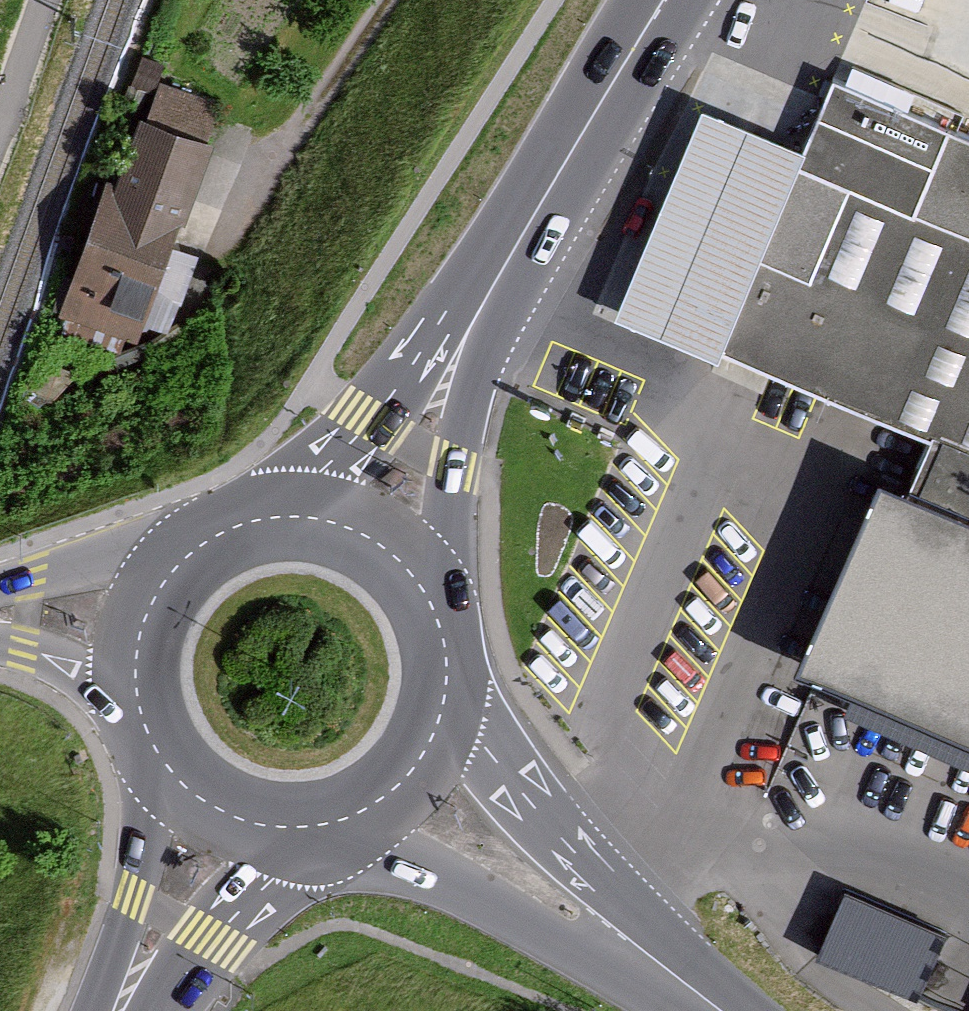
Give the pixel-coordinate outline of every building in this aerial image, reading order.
[(164,63),(142,55),(132,83),(154,91),(158,80),(164,63)] [(222,103),(158,80),(154,91),(148,110),(212,132),(222,103)] [(823,81),(793,156),(683,111),(597,317),(968,458),(968,144),(823,81)] [(175,235),(210,136),(139,112),(113,186),(105,183),(73,274),(68,272),(56,306),(140,336),(145,320),(168,328),(198,244),(175,235)] [(902,496),(786,775),(748,759),(730,801),(968,900),(968,524),(902,496)] [(851,873),(817,945),(917,991),(950,919),(851,873)] [(923,996),(968,1010),(968,947),(942,938),(923,996)]
